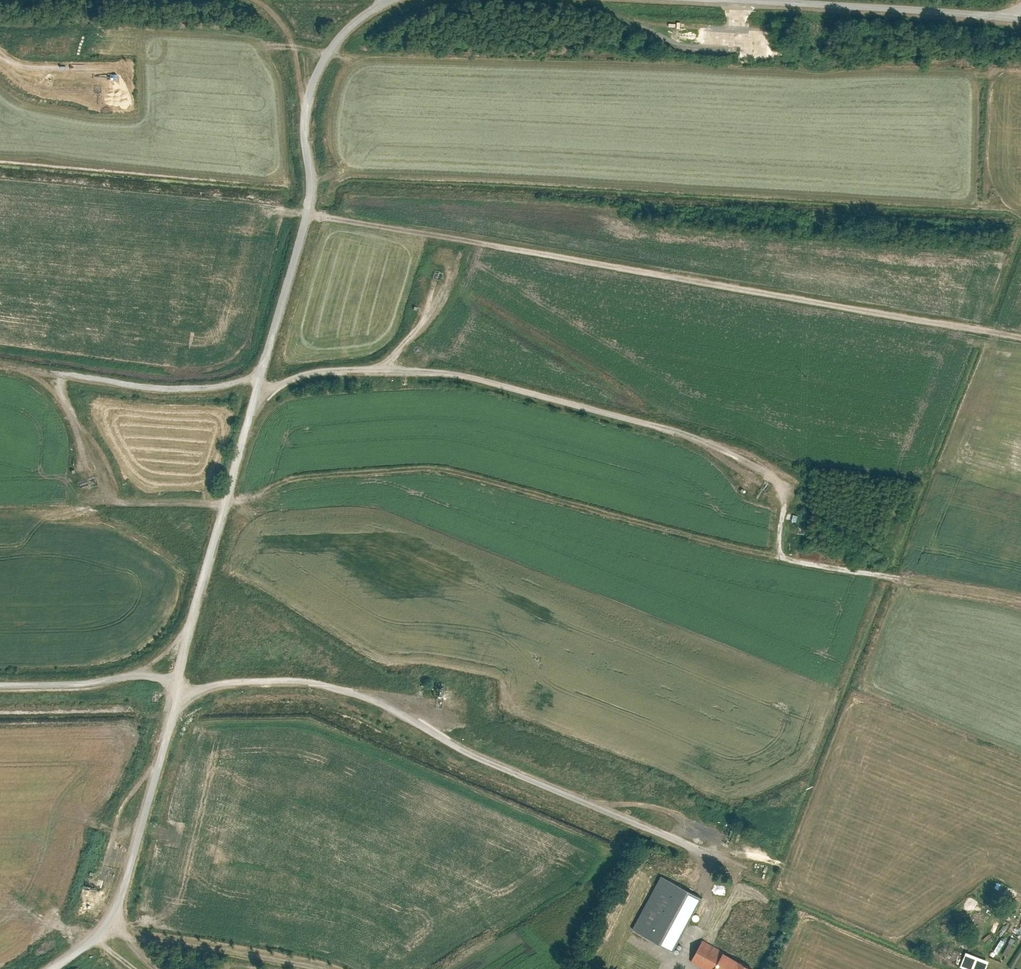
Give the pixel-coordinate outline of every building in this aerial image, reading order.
[(703,899),(661,876),(633,929),(673,952),(703,899)] [(692,962),(704,968),(752,968),(704,941),(692,962)] [(1005,954),(1010,945),(1007,943),(1002,952),(1005,954)]
